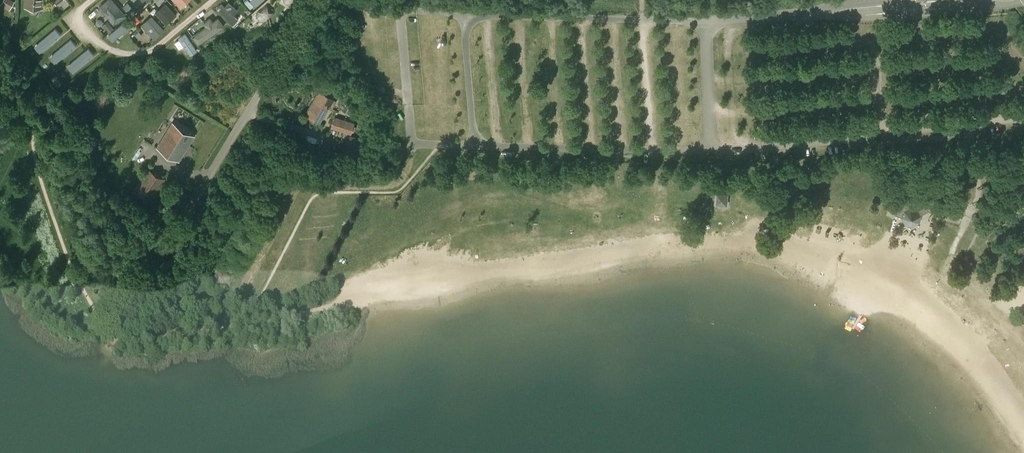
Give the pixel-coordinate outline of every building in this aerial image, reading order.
[(13,0),(3,0),(1,4),(10,10),(15,1),(13,0)] [(128,13),(116,0),(107,0),(100,6),(117,24),(128,13)] [(227,5),(223,2),(218,8),(235,23),(240,17),(236,13),(240,8),(231,0),(227,5)] [(129,1),(125,6),(130,11),(135,6),(129,1)] [(157,11),(169,23),(179,13),(167,1),(157,11)] [(156,38),(167,28),(153,13),(142,23),(156,38)] [(212,16),(205,20),(208,26),(194,33),(199,41),(226,26),(221,16),(214,20),(212,16)] [(111,18),(105,23),(111,29),(117,24),(111,18)] [(114,31),(120,39),(128,33),(121,24),(114,31)] [(35,45),(41,53),(63,34),(56,26),(35,45)] [(193,54),(200,48),(187,31),(180,37),(193,54)] [(74,38),(49,54),(55,63),(79,46),(74,38)] [(73,72),(96,54),(90,46),(67,65),(73,72)] [(319,90),(306,114),(319,122),(328,106),(331,108),(335,100),(319,90)] [(334,116),(331,128),(343,131),(351,133),(354,122),(334,116)] [(195,136),(172,121),(157,146),(179,161),(195,136)] [(354,136),(350,135),(347,146),(358,149),(361,138),(354,136)] [(147,168),(131,193),(149,204),(165,179),(147,168)] [(906,223),(912,225),(918,222),(920,215),(928,210),(937,213),(939,204),(925,200),(924,203),(909,199),(898,205),(897,205),(894,214),(902,216),(906,223)]
